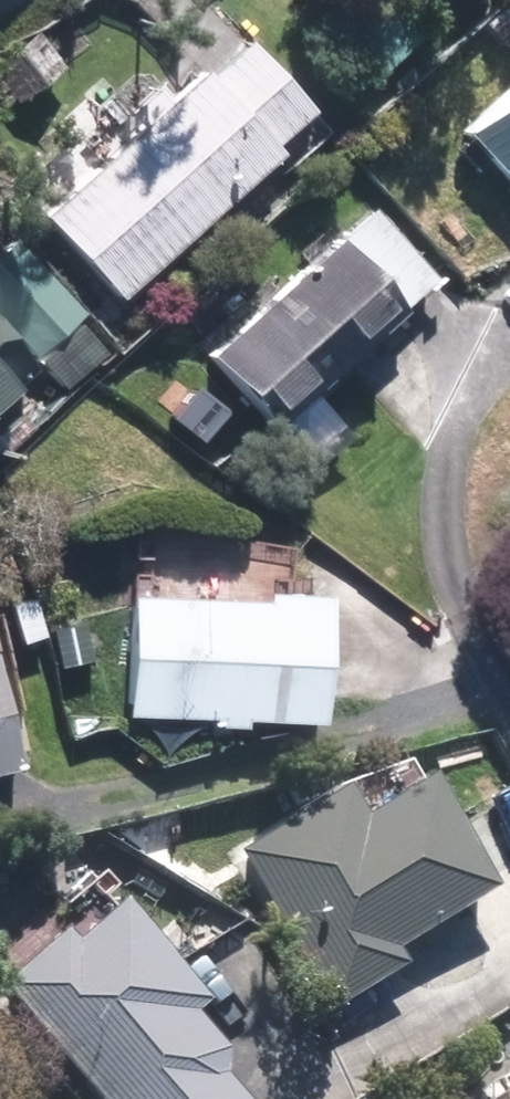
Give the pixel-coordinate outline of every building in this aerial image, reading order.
[(382,74),(429,29),(404,3),(358,48),(382,74)] [(56,207),(128,286),(290,141),(284,133),(319,101),(256,32),(220,64),(218,61),(56,207)] [(476,125),(509,160),(509,93),(476,125)] [(221,345),(281,413),(444,273),(384,204),(221,345)] [(105,336),(17,234),(0,249),(0,426),(105,336)] [(139,589),(137,706),(332,710),(335,593),(139,589)] [(28,757),(0,650),(0,764),(28,757)] [(358,788),(249,851),(341,1008),(414,966),(402,945),(504,886),(442,779),(375,817),(358,788)] [(11,985),(112,1098),(256,1098),(233,1073),(237,1045),(203,1006),(214,996),(128,899),(84,937),(76,928),(11,985)]
